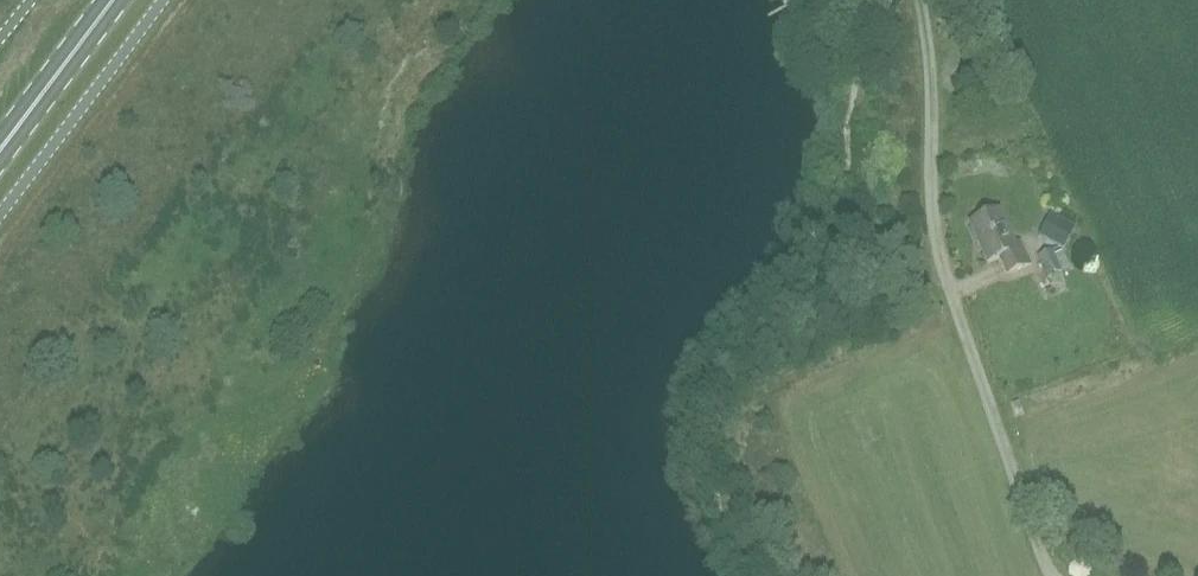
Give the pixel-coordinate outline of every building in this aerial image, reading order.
[(1005,276),(1028,266),(1018,243),(1015,244),(1000,210),(971,222),(988,263),(998,259),(1005,276)] [(1037,257),(1050,289),(1065,282),(1062,273),(1071,269),(1063,251),(1054,255),(1052,251),(1037,257)]
